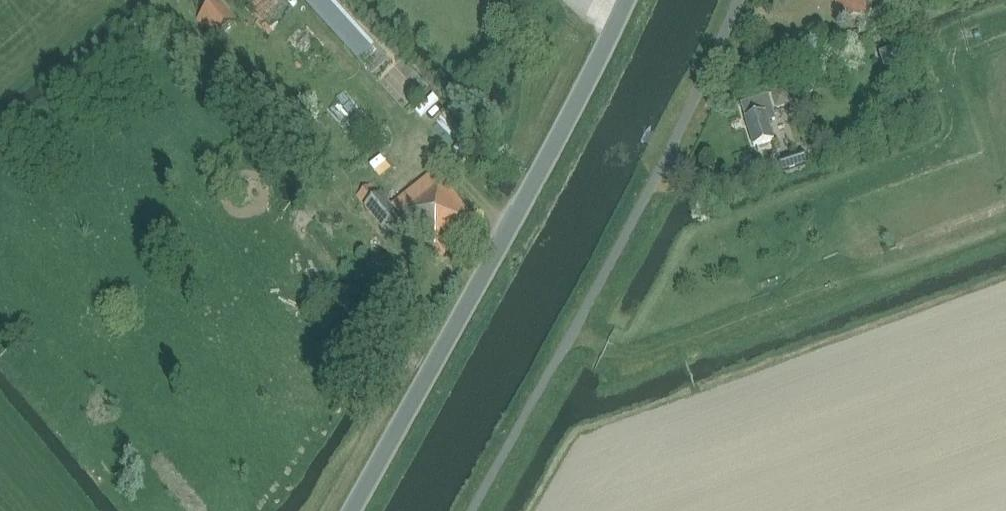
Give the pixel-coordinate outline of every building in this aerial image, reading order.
[(221,0),(217,0),(196,17),(213,38),(236,19),(221,0)] [(839,25),(869,19),(864,0),(834,0),(839,25)] [(745,119),(744,119),(753,150),(775,144),(765,113),(774,110),(770,97),(741,106),(745,119)] [(801,131),(817,132),(817,122),(801,121),(801,131)] [(804,152),(779,160),(782,172),(808,164),(804,152)] [(363,171),(347,191),(356,198),(372,178),(363,171)] [(435,252),(476,220),(443,177),(412,201),(416,206),(405,214),(435,252)] [(381,193),(365,206),(405,255),(421,242),(381,193)] [(201,274),(190,284),(199,294),(210,284),(201,274)]
